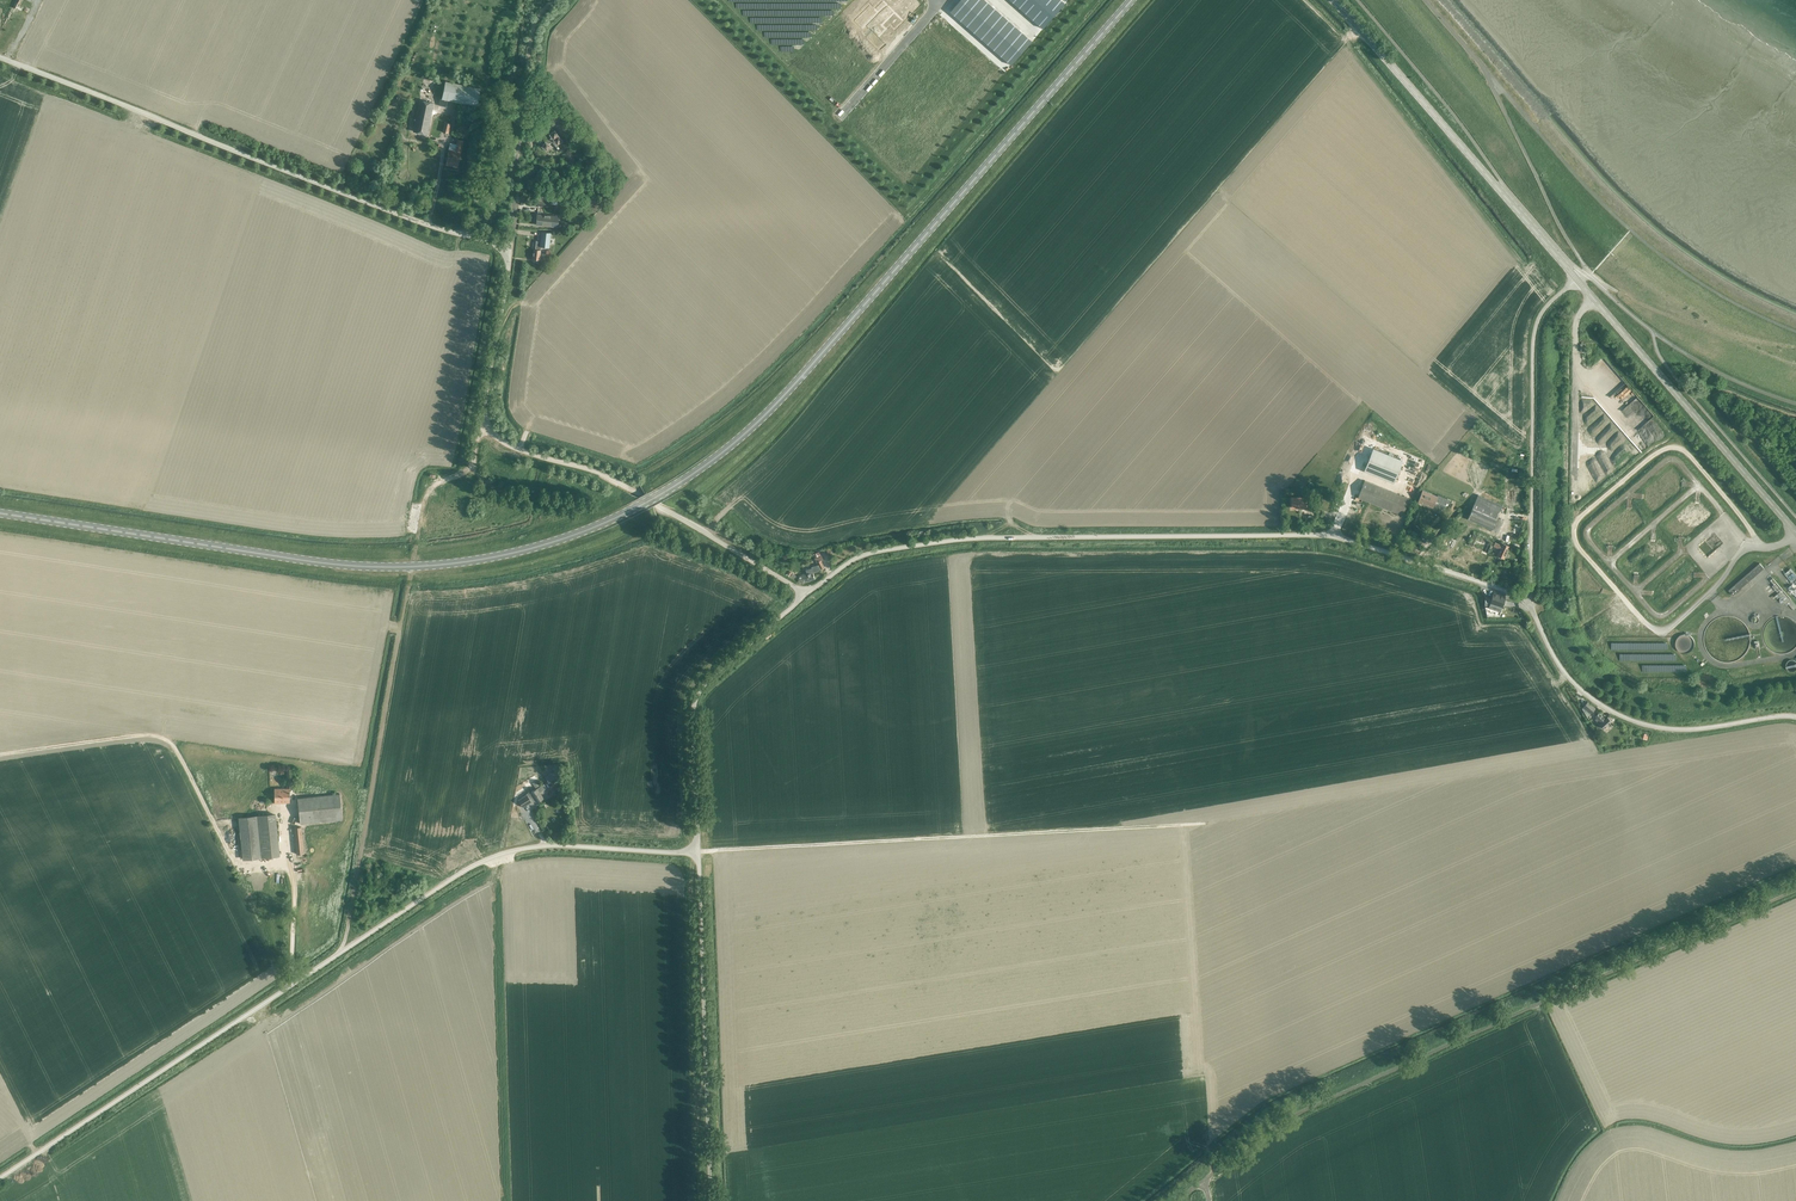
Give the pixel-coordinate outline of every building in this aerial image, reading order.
[(13,9),(15,10),(18,4),(19,5),(22,0),(17,0),(16,3),(13,9)] [(961,0),(955,6),(969,18),(974,12),(961,0)] [(961,0),(974,12),(979,6),(972,0),(961,0)] [(979,6),(974,12),(981,18),(991,6),(985,0),(979,6)] [(1016,5),(1023,11),(1033,0),(1021,0),(1016,5)] [(1023,11),(1029,17),(1040,5),(1035,0),(1033,0),(1023,11)] [(1040,5),(1047,11),(1057,0),(1045,0),(1040,5)] [(1047,11),(1054,17),(1065,4),(1061,0),(1057,0),(1047,11)] [(1040,5),(1029,17),(1036,23),(1047,11),(1040,5)] [(955,6),(950,12),(964,24),(969,18),(955,6)] [(991,6),(981,18),(988,24),(998,12),(991,6)] [(1047,11),(1036,23),(1043,30),(1054,17),(1047,11)] [(969,18),(964,24),(970,30),(981,18),(974,12),(969,18)] [(998,12),(988,24),(994,30),(1005,18),(998,12)] [(981,18),(970,30),(977,36),(988,24),(981,18)] [(1005,18),(994,30),(1001,36),(1012,24),(1005,18)] [(988,24),(977,36),(984,42),(994,30),(988,24)] [(1012,24),(1001,36),(1008,42),(1018,30),(1012,24)] [(994,30),(984,42),(991,48),(1001,36),(994,30)] [(1018,30),(1008,42),(1015,48),(1025,36),(1018,30)] [(1001,36),(991,48),(997,54),(1008,42),(1001,36)] [(1025,36),(1015,48),(1021,54),(1032,42),(1025,36)] [(1008,42),(997,54),(1004,60),(1015,48),(1008,42)] [(1015,48),(1004,60),(1011,66),(1021,54),(1015,48)] [(476,106),(480,89),(445,82),(441,99),(476,106)] [(427,135),(433,104),(420,101),(413,132),(427,135)] [(558,110),(553,114),(557,119),(562,115),(564,114),(560,109),(558,110)] [(448,134),(451,125),(445,123),(442,133),(448,134)] [(546,141),(542,146),(547,150),(548,148),(550,149),(555,146),(556,148),(555,148),(557,150),(558,150),(557,149),(559,148),(558,147),(556,145),(557,144),(562,140),(554,130),(549,134),(550,135),(546,141)] [(447,157),(446,165),(457,167),(459,159),(460,152),(463,141),(457,140),(455,151),(449,150),(448,157),(447,157)] [(557,226),(558,216),(544,214),(538,214),(536,224),(557,226)] [(540,242),(540,247),(549,248),(550,243),(549,243),(550,239),(551,233),(541,232),(540,238),(541,239),(540,242)] [(1393,483),(1402,460),(1374,449),(1365,472),(1393,483)] [(1402,515),(1409,498),(1364,480),(1357,497),(1402,515)] [(1432,507),(1437,496),(1422,490),(1418,501),(1432,507)] [(1497,533),(1503,519),(1497,517),(1502,506),(1478,495),(1467,518),(1491,529),(1491,530),(1497,533)] [(1306,508),(1306,498),(1291,498),(1291,508),(1306,508)] [(1518,538),(1522,526),(1517,524),(1512,536),(1518,538)] [(1487,552),(1492,541),(1473,533),(1468,544),(1487,552)] [(1503,558),(1508,546),(1502,543),(1501,545),(1495,542),(1493,546),(1498,548),(1496,551),(1498,552),(1496,555),(1503,558)] [(807,574),(798,577),(799,582),(804,580),(805,581),(815,579),(813,573),(820,571),(821,569),(824,568),(821,561),(817,563),(818,565),(811,567),(812,568),(806,570),(807,574)] [(1733,595),(1764,568),(1760,563),(1728,590),(1733,595)] [(1785,573),(1793,583),(1795,581),(1795,575),(1793,571),(1791,568),(1785,573)] [(1485,596),(1485,605),(1489,607),(1495,609),(1501,611),(1505,597),(1494,593),(1492,599),(1485,596)] [(1689,652),(1692,650),(1693,647),(1694,643),(1693,640),(1691,637),(1689,635),(1685,634),(1681,634),(1678,636),(1676,639),(1675,643),(1676,647),(1678,650),(1681,652),(1685,653),(1689,652)] [(1786,666),(1786,667),(1786,668),(1786,669),(1787,669),(1787,670),(1788,671),(1789,671),(1790,672),(1791,672),(1792,672),(1793,672),(1794,672),(1794,671),(1795,671),(1795,670),(1795,662),(1795,661),(1794,661),(1794,660),(1793,660),(1792,660),(1791,660),(1790,660),(1789,661),(1788,661),(1787,662),(1787,663),(1786,663),(1786,664),(1786,665),(1786,666)] [(1587,701),(1583,706),(1591,713),(1595,708),(1587,701)] [(1596,718),(1594,719),(1596,722),(1598,720),(1600,723),(1599,725),(1603,729),(1611,722),(1607,717),(1605,719),(1599,712),(1595,716),(1596,718)] [(557,769),(545,777),(550,784),(553,782),(554,784),(563,778),(557,769)] [(526,795),(518,800),(522,807),(531,802),(532,803),(535,800),(536,803),(543,798),(539,792),(546,788),(544,784),(537,788),(530,793),(529,792),(526,794),(526,795)] [(274,803),(290,802),(289,788),(274,789),(274,803)] [(300,824),(342,819),(340,794),(297,798),(300,824)] [(242,858),(279,855),(275,815),(238,818),(242,858)] [(297,854),(303,853),(301,827),(294,827),(297,854)]
